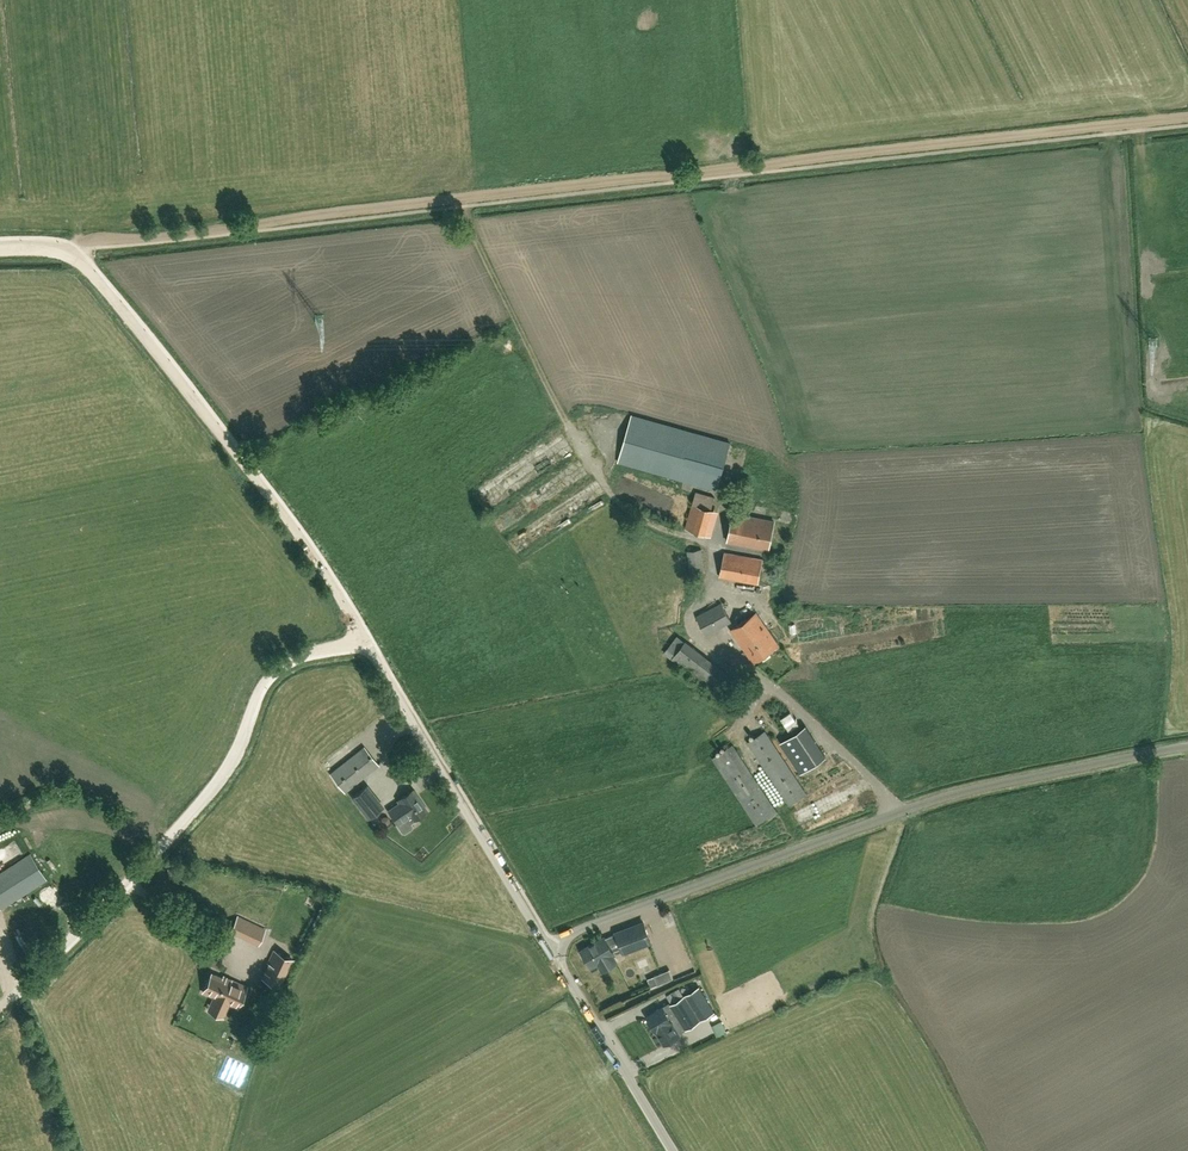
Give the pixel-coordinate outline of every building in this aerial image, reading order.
[(716,489),(729,443),(631,415),(618,461),(716,489)] [(711,536),(718,511),(711,509),(714,497),(695,491),(685,528),(711,536)] [(767,549),(773,521),(733,513),(727,541),(767,549)] [(552,517),(554,524),(564,522),(562,515),(552,517)] [(690,574),(704,572),(701,549),(687,551),(690,574)] [(757,584),(762,559),(724,551),(719,577),(757,584)] [(706,635),(731,622),(721,602),(696,615),(706,635)] [(752,662),(778,644),(756,612),(731,630),(752,662)] [(728,675),(685,641),(677,635),(664,652),(715,691),(728,675)] [(791,711),(782,718),(791,731),(800,724),(791,711)] [(801,772),(826,755),(806,725),(782,741),(801,772)] [(790,804),(807,793),(765,729),(748,741),(790,804)] [(758,824),(778,812),(733,744),(714,757),(758,824)] [(344,792),(379,765),(364,746),(329,773),(344,792)] [(406,764),(418,776),(426,768),(414,756),(406,764)] [(382,805),(366,783),(350,794),(367,816),(382,805)] [(410,822),(413,819),(413,820),(428,810),(414,789),(398,799),(400,802),(389,810),(398,824),(399,823),(399,825),(398,827),(402,832),(404,833),(411,828),(412,825),(410,822)] [(823,804),(797,811),(801,825),(827,818),(823,804)] [(11,817),(8,811),(0,815),(0,823),(11,817)] [(35,835),(42,830),(33,818),(27,823),(35,835)] [(46,879),(29,853),(0,871),(0,908),(46,879)] [(231,931),(238,934),(251,940),(258,943),(265,930),(258,927),(245,920),(238,917),(231,931)] [(616,933),(623,951),(651,941),(644,923),(616,933)] [(588,963),(589,965),(597,961),(602,970),(616,962),(611,953),(612,952),(604,938),(581,951),(583,954),(581,955),(586,964),(588,963)] [(269,964),(262,978),(280,986),(292,959),(274,951),(268,963),(269,964)] [(654,976),(658,985),(673,978),(669,969),(654,976)] [(237,1008),(240,1000),(243,994),(247,986),(224,976),(223,978),(212,973),(203,992),(214,997),(211,1004),(225,1010),(228,1004),(237,1008)] [(672,1004),(685,996),(680,986),(667,994),(672,1004)] [(685,996),(672,1004),(669,1006),(670,1007),(672,1010),(667,1013),(671,1021),(656,1030),(664,1044),(679,1034),(678,1032),(683,1029),(684,1029),(715,1011),(700,987),(685,996)] [(672,1010),(670,1007),(665,1010),(662,1006),(646,1016),(652,1024),(651,1026),(653,1030),(655,1029),(656,1030),(671,1021),(667,1013),(672,1010)]
